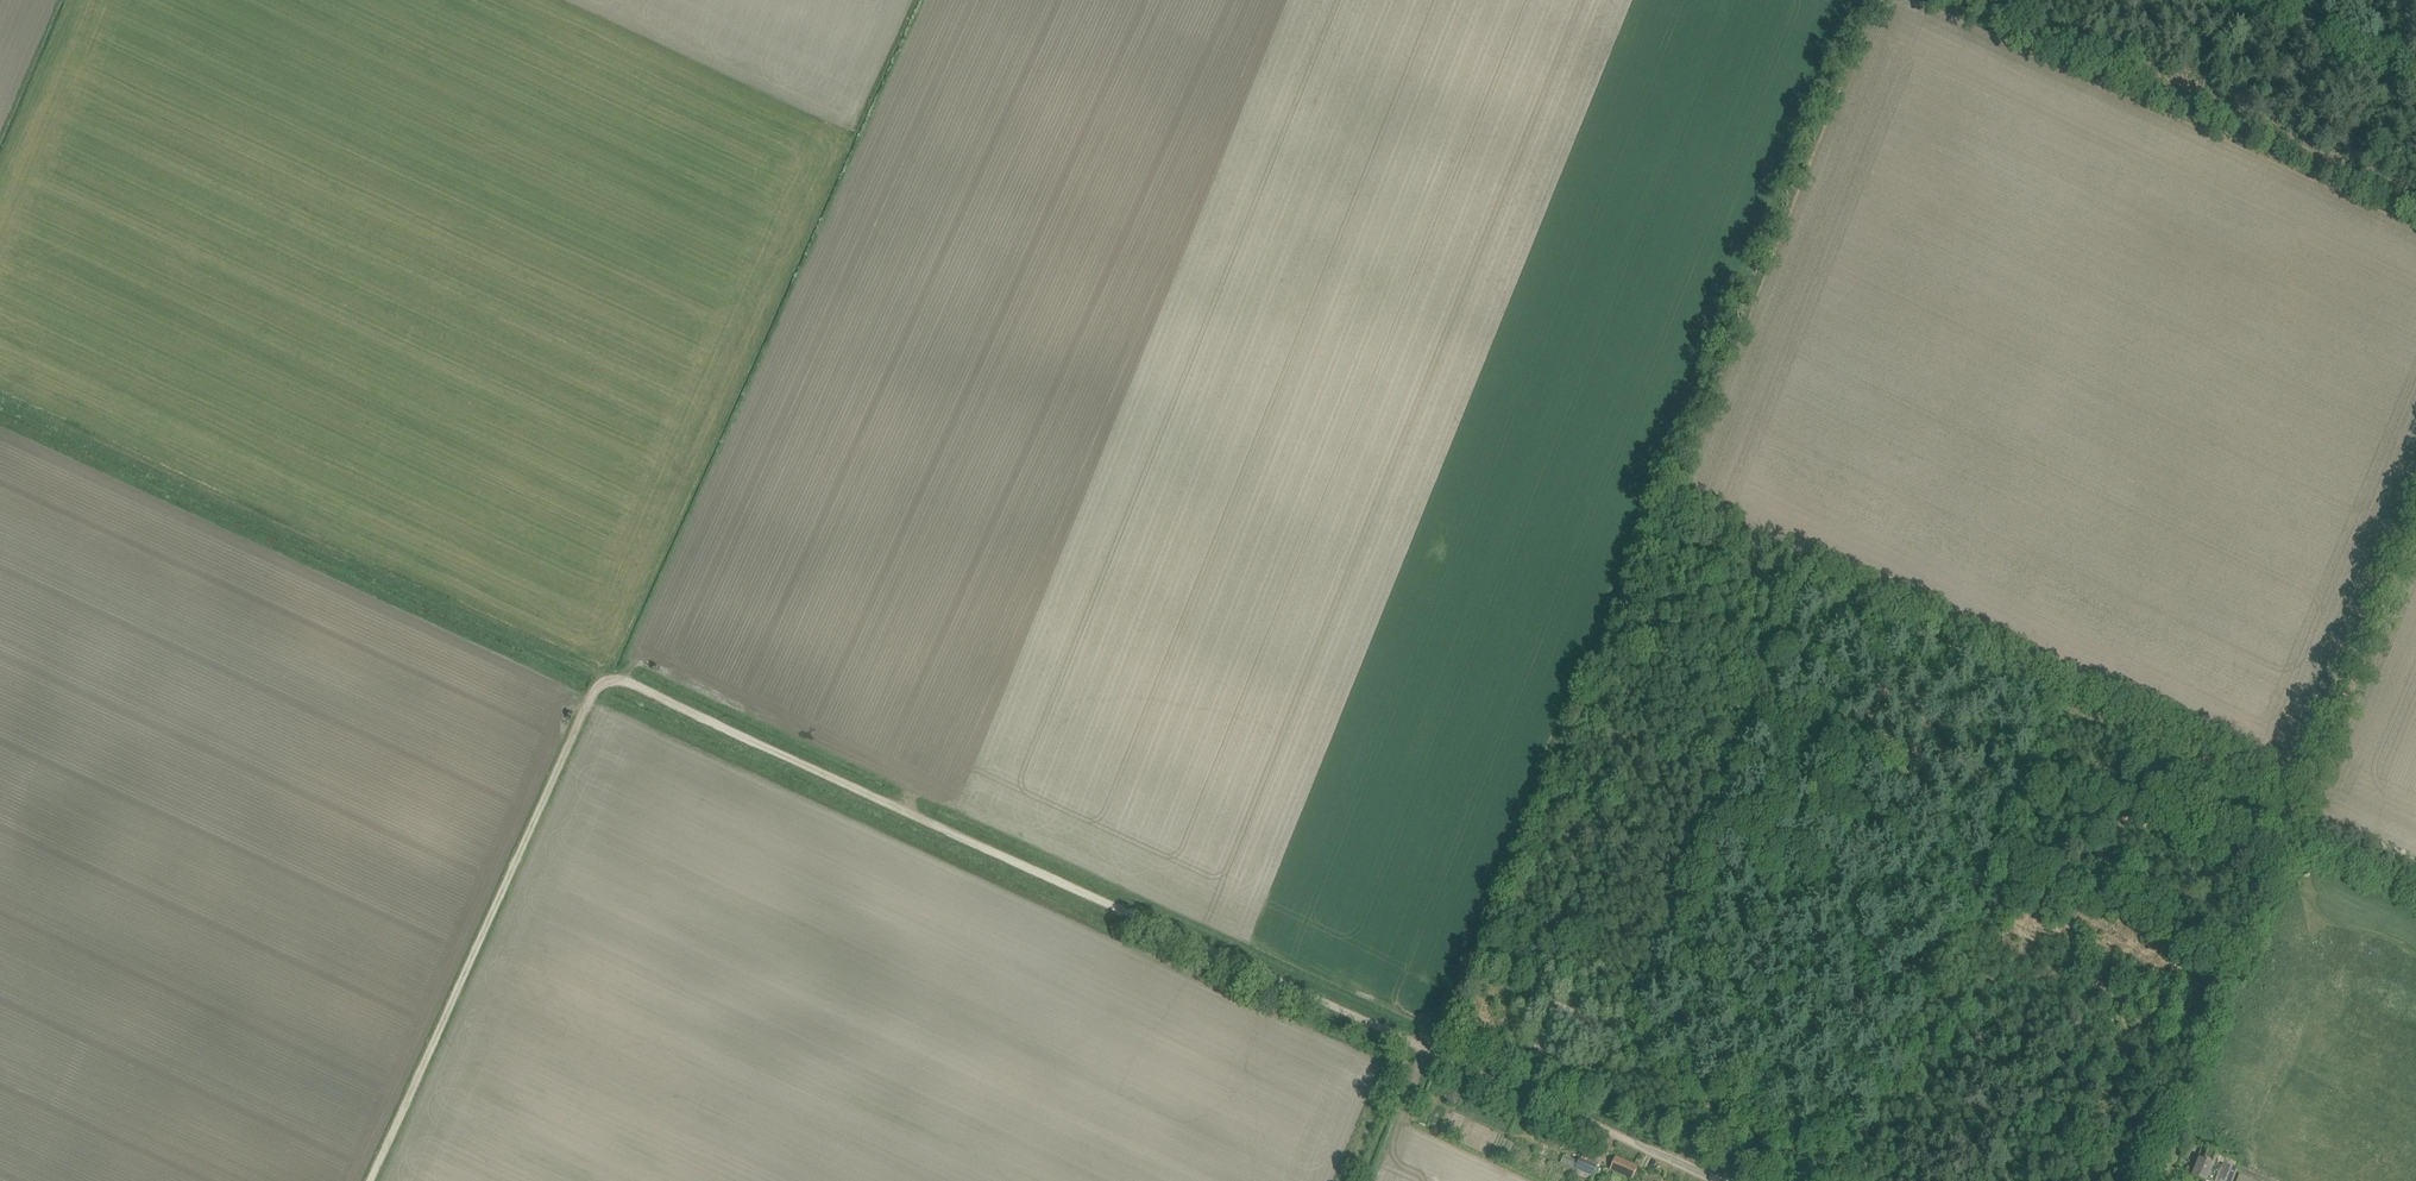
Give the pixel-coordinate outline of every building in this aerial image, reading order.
[(1576,1039),(1589,1045),(1589,1044),(1588,1044),(1591,1038),(1592,1038),(1592,1037),(1580,1031),(1580,1032),(1577,1038),(1576,1039)] [(2201,1160),(2199,1159),(2198,1161),(2196,1160),(2194,1166),(2196,1167),(2192,1176),(2204,1180),(2206,1180),(2212,1165),(2215,1166),(2217,1159),(2219,1155),(2206,1150),(2201,1160)] [(1567,1163),(1576,1167),(1574,1169),(1592,1177),(1597,1167),(1579,1159),(1573,1156),(1572,1158),(1570,1157),(1567,1163)] [(1615,1172),(1621,1175),(1632,1180),(1638,1167),(1620,1160),(1615,1172)] [(2220,1168),(2215,1180),(2232,1180),(2238,1167),(2227,1162),(2224,1170),(2220,1168)]
